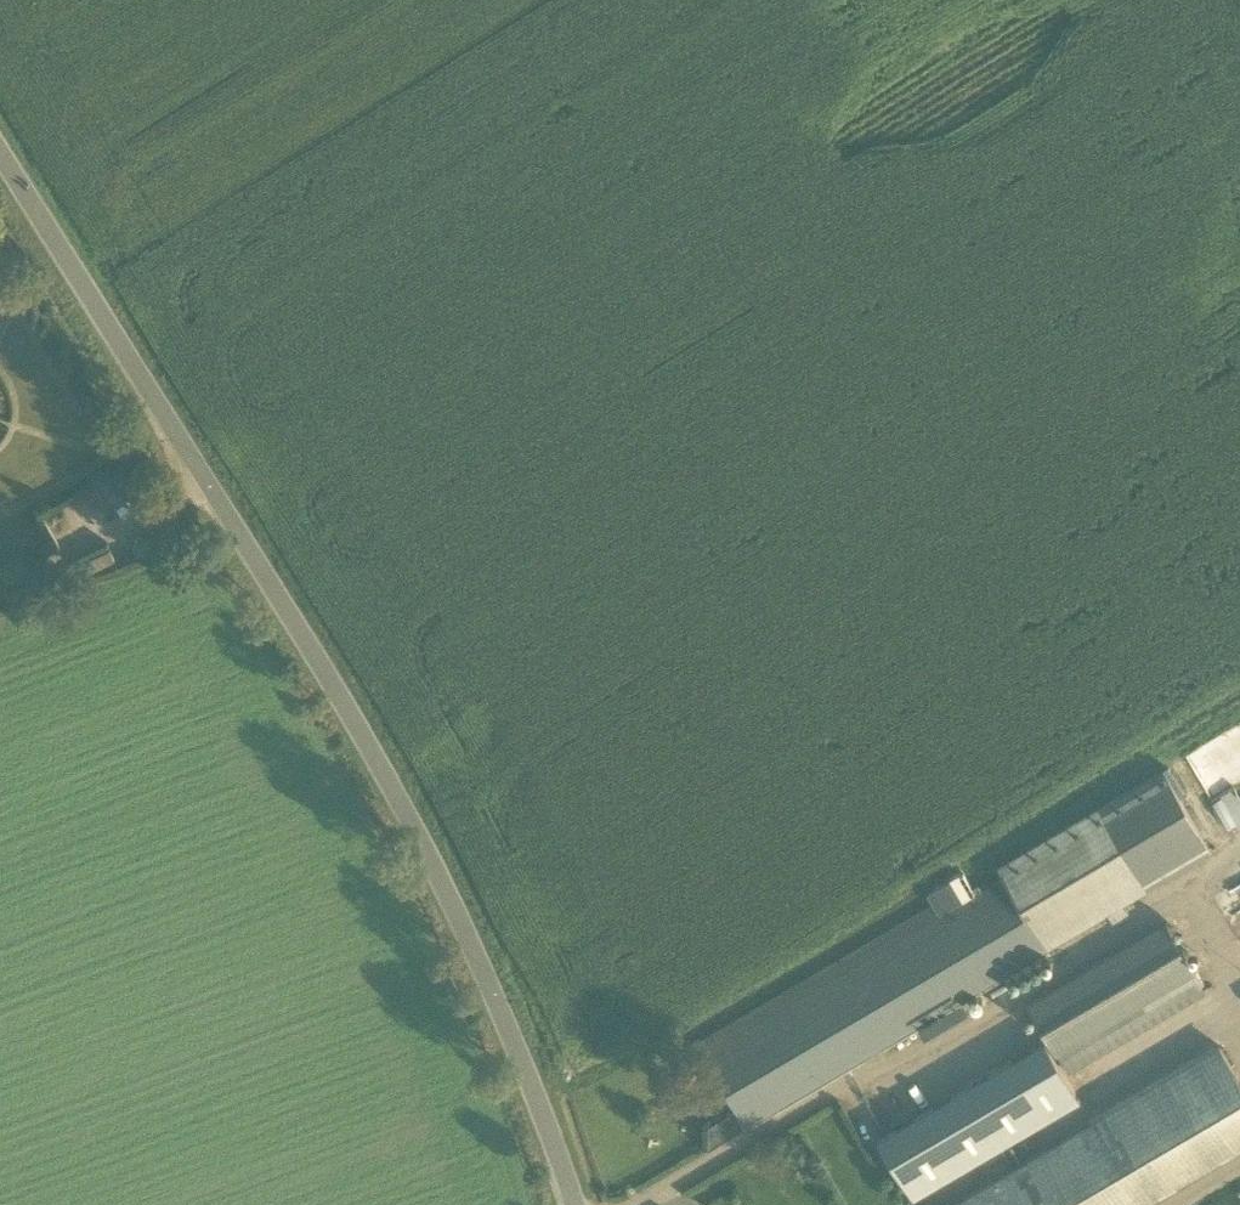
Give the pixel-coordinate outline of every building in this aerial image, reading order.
[(1002,879),(703,1054),(746,1126),(1047,951),(1046,948),(1147,890),(1212,852),(1163,768),(1098,806),(996,868),(1002,879)] [(1213,803),(1232,828),(1239,821),(1239,792),(1236,786),(1213,803)] [(1205,992),(1165,922),(1025,1004),(1056,1055),(1067,1074),(1205,992)] [(947,1204),(1124,1204),(1137,1197),(1142,1204),(1144,1204),(1239,1149),(1239,1079),(1217,1040),(1089,1115),(1092,1120),(947,1204)] [(1080,1100),(1045,1041),(877,1139),(912,1199),(1080,1100)]
